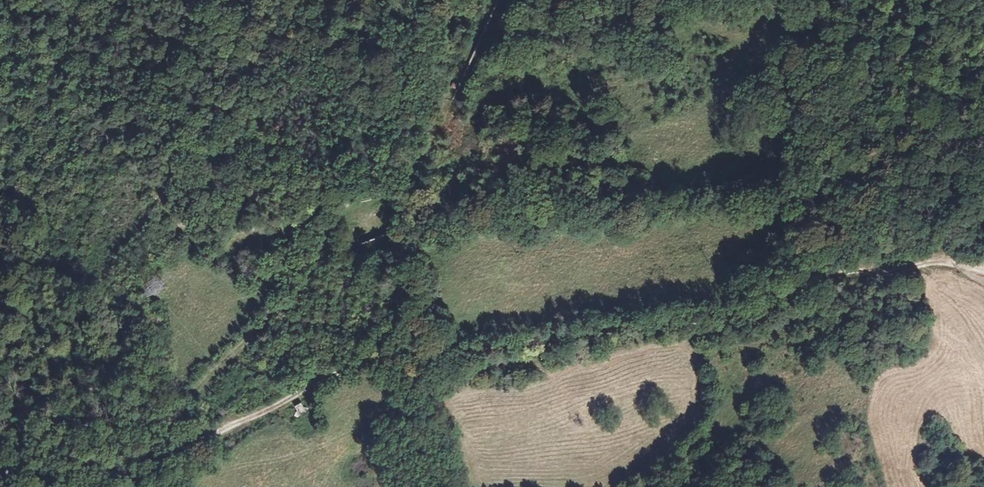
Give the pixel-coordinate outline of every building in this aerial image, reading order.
[(389,233),(359,246),(362,252),(392,239),(389,233)] [(300,405),(294,408),(298,417),(305,414),(300,405)]
